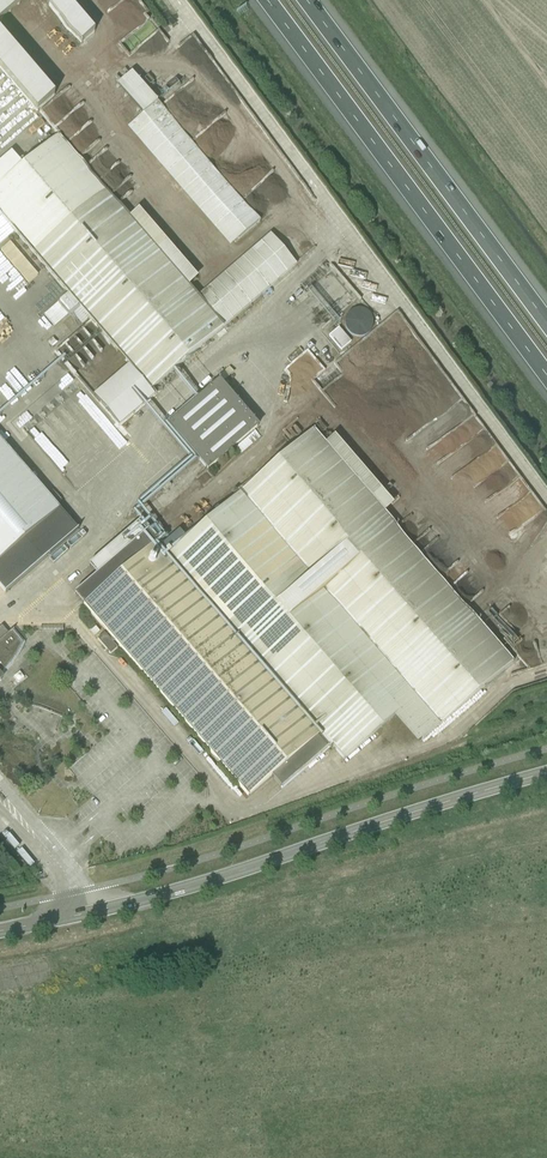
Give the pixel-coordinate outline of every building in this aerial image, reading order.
[(196,299),(83,167),(55,138),(0,186),(0,216),(68,295),(78,307),(151,391),(222,329),(296,265),(270,235),(260,243),(263,247),(255,254),(252,250),(196,299)] [(24,281),(34,273),(10,241),(0,249),(0,250),(24,281)] [(54,328),(78,307),(68,295),(44,315),(54,328)] [(351,342),(339,328),(328,337),(341,351),(351,342)] [(259,428),(230,393),(220,382),(219,381),(167,425),(208,472),(259,428)] [(416,698),(441,727),(515,663),(313,429),(180,544),(175,538),(162,549),(143,527),(140,523),(89,567),(92,570),(96,575),(75,594),(248,796),(271,777),(281,788),(331,744),(345,759),(416,698)] [(6,593),(78,530),(0,440),(0,586),(6,593)] [(3,673),(10,664),(22,645),(12,632),(0,642),(0,676),(3,673)] [(117,649),(104,633),(97,639),(110,655),(117,649)] [(30,704),(64,717),(65,714),(66,709),(65,703),(63,698),(59,694),(54,691),(49,690),(43,691),(38,693),(34,697),(31,702),(30,704)]
